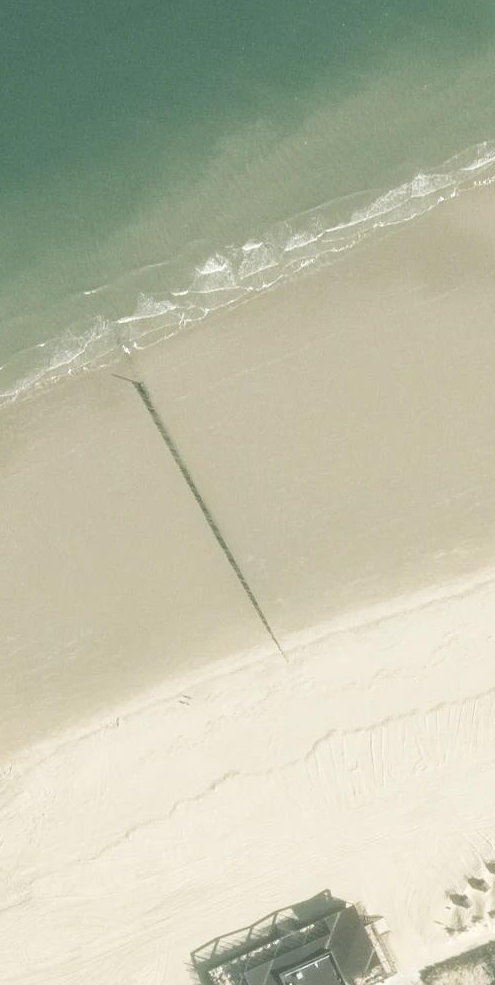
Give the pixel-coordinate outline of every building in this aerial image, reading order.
[(243,972),(248,984),(346,984),(344,980),(346,979),(380,963),(368,935),(363,926),(353,904),(323,918),(330,932),(330,933),(329,933),(243,972)]
